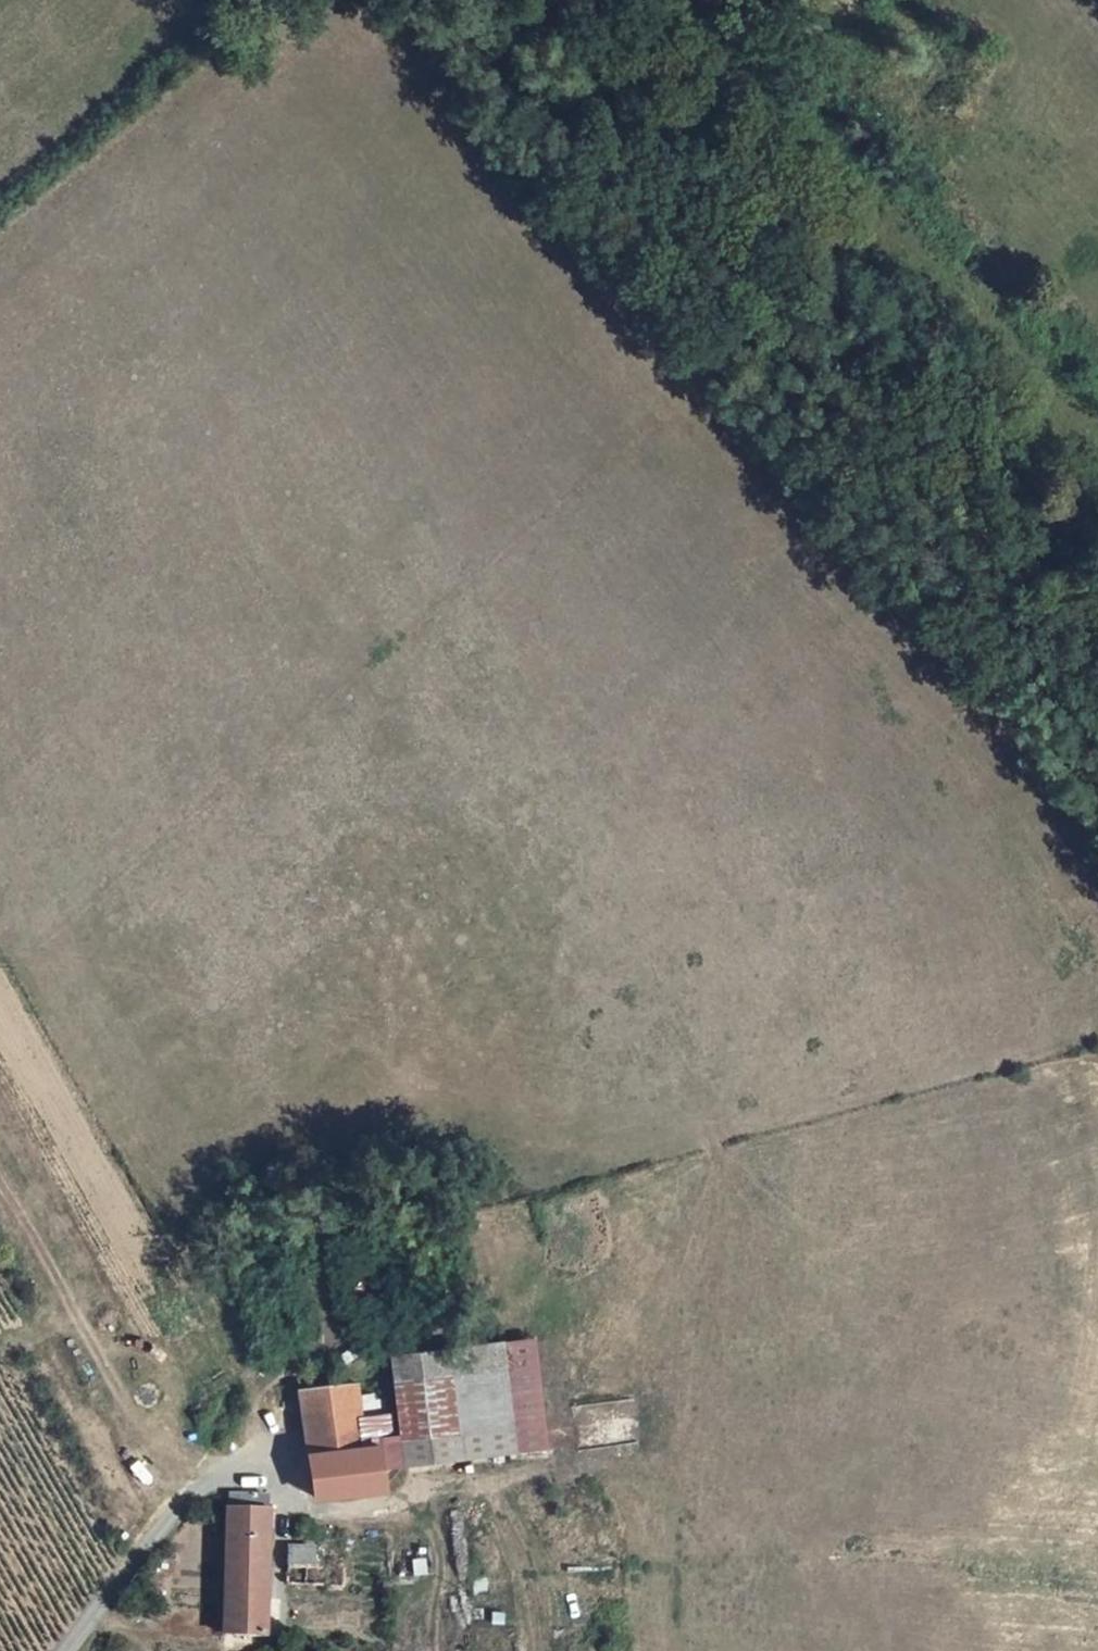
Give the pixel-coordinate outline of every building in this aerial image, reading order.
[(393,1357),(396,1384),(507,1371),(510,1396),(542,1393),(536,1339),(393,1357)] [(507,1371),(396,1384),(402,1437),(406,1464),(549,1448),(542,1393),(510,1396),(507,1371)] [(301,1390),(317,1499),(387,1490),(384,1467),(382,1449),(402,1446),(400,1438),(397,1416),(387,1418),(385,1399),(374,1400),(373,1394),(358,1397),(356,1383),(301,1390)] [(402,1446),(382,1449),(384,1467),(406,1464),(402,1437),(400,1438),(402,1446)] [(270,1497),(230,1496),(226,1636),(266,1637),(267,1590),(270,1497)] [(289,1549),(288,1586),(345,1589),(347,1569),(316,1568),(317,1550),(289,1549)]
